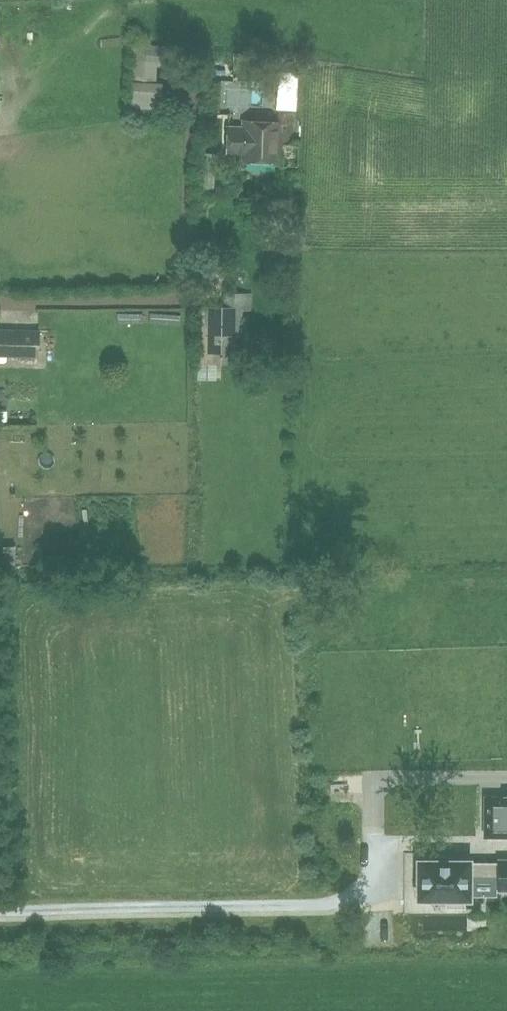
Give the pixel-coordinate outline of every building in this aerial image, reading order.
[(132,59),(130,107),(155,108),(156,100),(162,101),(163,82),(155,81),(156,60),(132,59)] [(227,156),(242,156),(242,163),(281,165),(282,146),(290,147),(291,116),(276,115),(275,124),(243,122),(242,130),(229,129),(227,156)] [(214,194),(217,151),(199,150),(199,159),(202,159),(200,193),(214,194)] [(236,309),(200,309),(199,364),(235,364),(236,309)] [(0,328),(0,356),(39,357),(40,329),(0,328)] [(484,796),(484,836),(506,836),(506,796),(484,796)] [(498,876),(498,861),(470,861),(470,860),(468,860),(419,860),(418,860),(417,861),(418,861),(418,897),(417,897),(417,899),(419,899),(419,898),(446,898),(446,907),(464,908),(464,898),(468,898),(468,899),(470,899),(470,897),(469,897),(469,876),(498,876)] [(498,861),(498,876),(498,888),(506,888),(506,860),(498,860),(498,861)]
